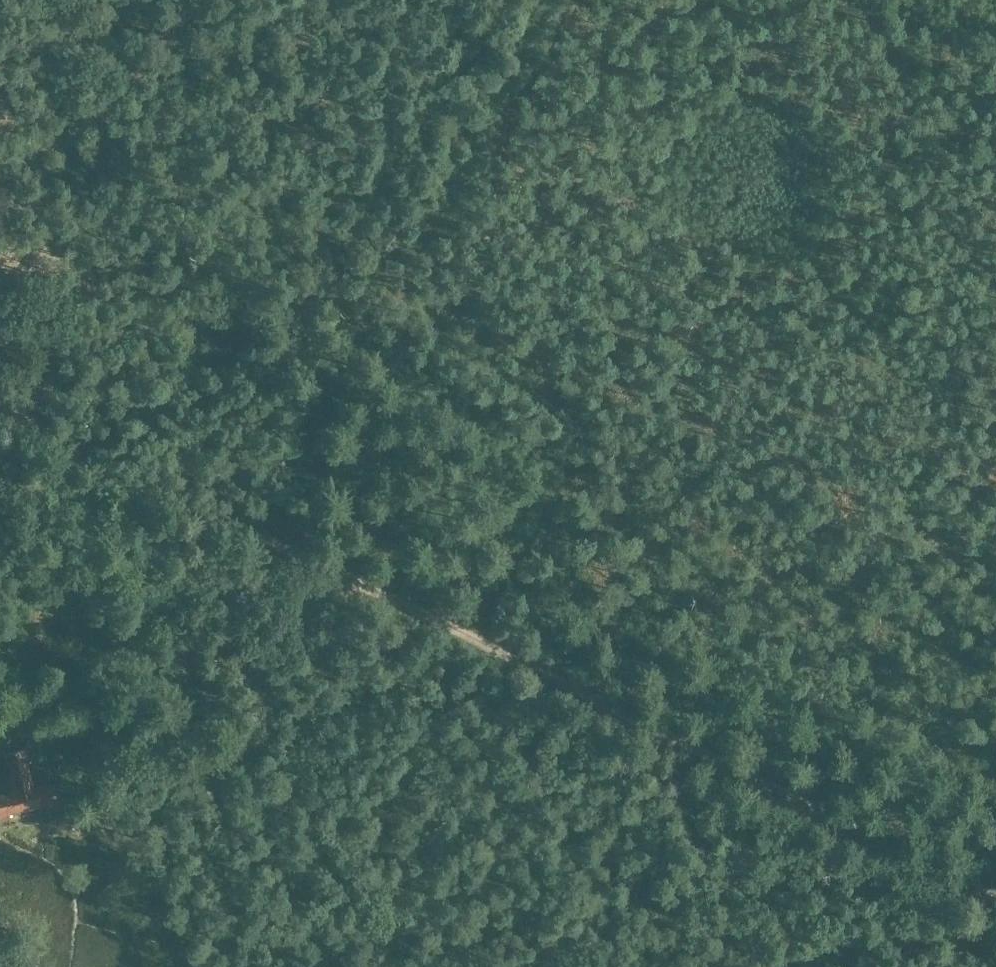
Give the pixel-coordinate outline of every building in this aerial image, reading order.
[(27,742),(23,749),(5,754),(10,776),(6,778),(10,792),(0,795),(0,821),(9,819),(8,814),(38,807),(42,823),(63,818),(54,782),(32,788),(26,762),(30,761),(29,758),(36,748),(27,742)]
